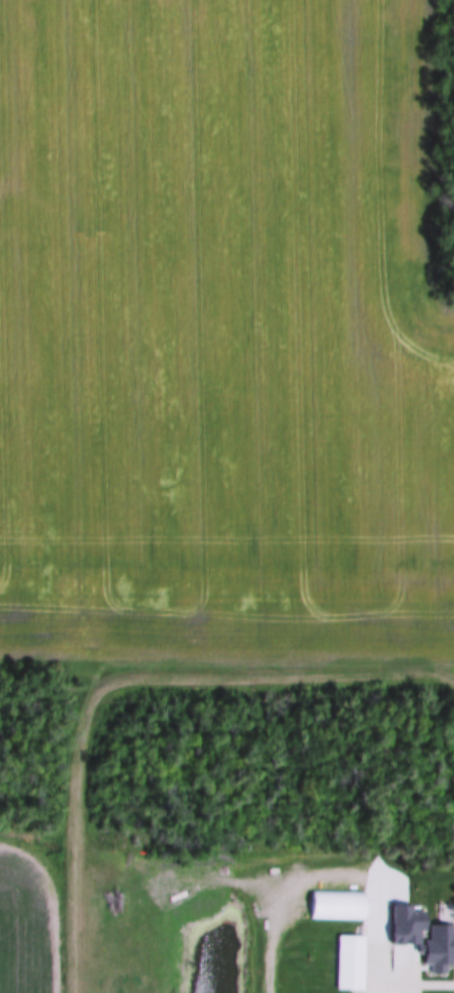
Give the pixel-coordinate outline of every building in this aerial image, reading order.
[(361,890),(361,918),(308,917),(308,889),(361,890)] [(397,925),(416,925),(416,944),(396,944),(397,925)] [(335,933),(361,934),(360,989),(333,988),(335,933)] [(446,933),(453,933),(453,954),(450,954),(450,962),(443,962),(442,971),(427,971),(427,962),(420,962),(421,938),(445,938),(446,933)]
